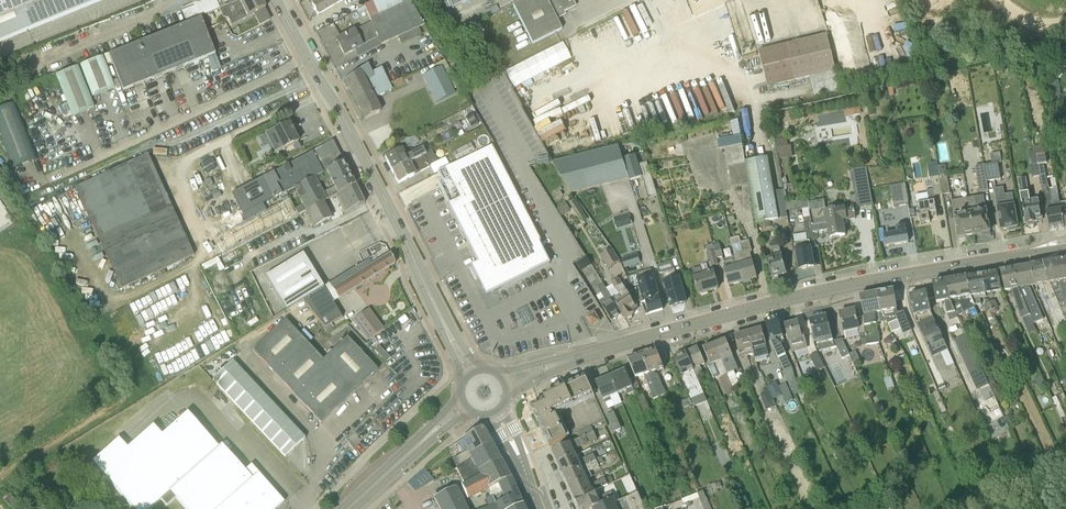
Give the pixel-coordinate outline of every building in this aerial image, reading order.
[(102,0),(0,0),(0,42),(102,0)] [(220,8),(217,2),(216,0),(201,0),(193,3),(193,4),(198,15),(198,17),(218,9),(220,8)] [(256,13),(266,8),(262,0),(239,0),(244,11),(229,18),(232,25),(256,13)] [(327,10),(344,0),(321,0),(312,5),(318,15),(327,10)] [(365,7),(370,19),(410,1),(410,0),(378,0),(365,7)] [(462,4),(463,5),(472,0),(448,0),(452,8),(462,4)] [(533,44),(562,30),(557,20),(563,17),(564,13),(573,8),(575,4),(573,0),(522,0),(513,5),(533,44)] [(693,5),(697,17),(722,9),(719,0),(709,0),(693,5)] [(410,1),(370,19),(382,45),(425,25),(410,1)] [(123,91),(215,54),(201,18),(109,55),(123,91)] [(323,39),(340,32),(337,24),(319,31),(323,39)] [(344,55),(369,43),(362,29),(359,29),(337,40),(344,55)] [(810,77),(837,70),(828,35),(759,52),(768,87),(810,77)] [(93,97),(115,88),(103,57),(80,65),(93,97)] [(435,101),(454,92),(441,65),(422,74),(435,101)] [(95,108),(78,67),(56,76),(72,117),(95,108)] [(365,120),(382,111),(376,98),(393,89),(382,67),(372,72),(369,67),(343,82),(347,90),(350,88),(365,120)] [(0,109),(0,137),(13,169),(38,159),(15,103),(0,109)] [(477,125),(472,115),(466,118),(471,128),(477,125)] [(750,184),(746,162),(739,120),(731,121),(734,137),(718,140),(720,151),(725,150),(732,187),(750,184)] [(271,144),(276,154),(279,152),(299,141),(290,123),(267,135),(271,144)] [(455,139),(451,131),(441,136),(446,144),(455,139)] [(401,143),(404,150),(420,142),(416,135),(401,143)] [(792,158),(791,146),(788,147),(786,138),(776,140),(779,155),(780,155),(781,160),(792,158)] [(294,188),(343,162),(333,141),(313,151),(274,171),(274,173),(254,182),(253,181),(234,192),(249,220),(229,230),(230,231),(226,234),(232,245),(236,242),(238,246),(298,214),(286,192),(294,188)] [(298,143),(292,146),(295,152),(301,149),(298,143)] [(456,160),(475,151),(471,143),(452,152),(456,160)] [(1040,176),(1046,175),(1045,164),(1047,164),(1044,145),(1035,146),(1037,164),(1038,166),(1039,165),(1040,176)] [(498,159),(491,146),(441,172),(445,180),(438,184),(478,264),(471,267),(480,285),(486,296),(550,263),(498,159)] [(571,193),(630,179),(619,146),(553,162),(571,193)] [(385,158),(392,172),(424,156),(424,155),(427,154),(424,147),(407,156),(403,149),(385,158)] [(644,151),(635,154),(649,198),(658,196),(644,151)] [(424,156),(392,172),(398,184),(430,168),(424,156)] [(636,156),(624,159),(631,181),(642,177),(636,156)] [(195,259),(154,157),(80,186),(121,289),(195,259)] [(438,162),(430,166),(430,168),(433,173),(448,165),(449,165),(445,158),(438,162)] [(746,162),(750,184),(756,224),(779,220),(769,158),(746,162)] [(336,195),(336,196),(355,186),(343,162),(294,188),(286,192),(298,214),(298,215),(306,211),(332,198),(331,198),(336,195)] [(987,181),(988,181),(1001,179),(999,163),(985,165),(987,181)] [(1030,165),(1032,177),(1040,176),(1039,165),(1038,166),(1037,164),(1030,165)] [(919,214),(918,214),(918,217),(919,217),(921,224),(930,222),(930,218),(938,217),(936,206),(934,196),(943,194),(939,176),(938,166),(929,168),(933,189),(927,190),(928,202),(918,205),(919,214)] [(867,168),(851,171),(857,208),(873,205),(867,168)] [(246,183),(242,176),(238,178),(235,172),(226,177),(233,190),(246,183)] [(939,176),(943,194),(943,195),(950,193),(947,174),(939,176)] [(427,181),(425,182),(421,176),(418,178),(425,192),(431,189),(427,181)] [(1026,178),(1019,179),(1024,215),(1026,226),(1028,225),(1030,228),(1034,227),(1035,224),(1037,224),(1036,221),(1042,220),(1039,201),(1033,202),(1031,203),(1026,178)] [(988,181),(987,181),(981,182),(983,192),(989,191),(988,181)] [(336,196),(345,213),(365,203),(356,185),(355,186),(336,196)] [(563,196),(560,192),(562,190),(560,187),(554,191),(556,194),(559,198),(563,196)] [(1049,232),(1065,229),(1061,209),(1060,204),(1052,205),(1049,187),(1042,188),(1046,212),(1047,221),(1049,232)] [(971,212),(974,235),(983,233),(984,235),(990,234),(983,195),(975,197),(977,211),(971,212)] [(1005,195),(996,197),(1002,230),(1009,229),(1010,231),(1015,230),(1016,228),(1017,227),(1013,205),(1007,206),(1005,195)] [(332,198),(306,211),(315,227),(331,219),(328,213),(336,209),(332,198)] [(965,236),(974,235),(971,212),(968,198),(952,200),(959,240),(966,239),(965,236)] [(566,202),(557,208),(562,216),(571,210),(566,202)] [(811,211),(813,226),(828,224),(830,238),(846,235),(844,225),(846,225),(845,220),(855,219),(853,205),(845,207),(845,208),(826,211),(826,209),(811,211)] [(617,229),(632,225),(629,213),(613,218),(617,229)] [(804,221),(806,233),(813,232),(811,219),(804,221)] [(897,232),(885,234),(887,247),(909,243),(906,225),(904,226),(904,225),(897,226),(896,227),(897,232)] [(810,240),(795,243),(799,269),(814,266),(810,240)] [(733,245),(743,282),(757,278),(747,241),(733,245)] [(773,258),(767,259),(772,279),(787,275),(784,264),(779,242),(770,244),(773,258)] [(719,264),(717,258),(714,247),(714,244),(706,246),(708,252),(708,253),(711,266),(719,264)] [(714,247),(717,258),(724,257),(721,245),(714,247)] [(729,286),(743,282),(733,245),(732,245),(736,260),(723,264),(729,286)] [(601,256),(608,269),(621,261),(613,248),(601,256)] [(367,252),(361,255),(364,262),(370,258),(367,252)] [(286,310),(303,301),(324,288),(303,254),(294,259),(266,276),(286,310)] [(329,284),(338,300),(339,299),(395,264),(390,254),(372,265),(369,260),(329,284)] [(628,269),(642,264),(639,254),(625,258),(628,269)] [(590,266),(586,259),(575,265),(580,273),(590,266)] [(1044,264),(1049,284),(1051,284),(1065,318),(1065,260),(1044,264)] [(1065,326),(1065,318),(1051,284),(1049,284),(1044,264),(1028,267),(1033,287),(1043,286),(1046,293),(1044,295),(1058,330),(1065,326)] [(701,267),(692,270),(699,294),(718,289),(713,271),(708,272),(708,271),(702,273),(701,267)] [(1031,288),(1033,287),(1028,267),(1014,269),(1019,289),(1031,318),(1041,314),(1031,288)] [(663,272),(672,303),(673,307),(686,303),(683,293),(676,268),(663,272)] [(643,295),(645,302),(647,301),(650,313),(663,310),(660,299),(652,269),(627,276),(633,289),(638,297),(643,295)] [(1022,322),(1031,318),(1019,289),(1014,269),(1000,271),(1005,291),(1013,290),(1022,322)] [(986,295),(1002,292),(1000,281),(998,272),(982,275),(986,295)] [(980,299),(987,298),(986,295),(982,275),(967,277),(971,297),(976,307),(975,306),(982,305),(980,299)] [(976,308),(976,307),(971,297),(967,277),(947,281),(950,301),(956,313),(957,317),(958,316),(976,308)] [(607,289),(626,320),(634,315),(632,312),(637,309),(618,279),(612,282),(613,285),(607,289)] [(950,301),(947,281),(934,283),(937,303),(945,301),(948,315),(956,313),(950,301)] [(606,289),(603,285),(598,288),(605,299),(600,302),(613,323),(623,316),(626,320),(607,289),(606,289)] [(303,301),(325,328),(328,333),(334,330),(330,325),(342,318),(336,308),(333,303),(324,288),(303,301)] [(898,323),(903,336),(913,334),(905,312),(898,313),(894,290),(876,294),(880,313),(883,313),(888,325),(898,323)] [(915,315),(931,312),(927,293),(911,297),(915,315)] [(876,315),(880,313),(876,294),(860,296),(864,317),(865,333),(867,345),(880,342),(878,324),(877,324),(876,315)] [(995,300),(989,303),(993,310),(998,308),(995,300)] [(993,310),(989,303),(983,306),(987,313),(993,310)] [(384,329),(369,309),(353,320),(368,341),(384,329)] [(865,333),(864,317),(857,318),(855,310),(840,313),(845,334),(859,331),(862,346),(867,345),(865,333)] [(600,321),(595,313),(587,318),(592,326),(600,321)] [(826,322),(825,316),(810,320),(815,342),(817,342),(820,352),(835,349),(832,338),(829,322),(826,322)] [(776,339),(783,337),(778,318),(765,322),(769,337),(790,383),(796,380),(793,368),(782,344),(780,345),(779,342),(778,342),(776,339)] [(949,350),(944,341),(934,318),(920,325),(934,357),(949,350)] [(253,350),(276,375),(309,344),(286,320),(253,350)] [(792,352),(807,349),(803,333),(801,333),(798,322),(786,325),(792,352)] [(756,359),(758,359),(769,356),(762,329),(748,333),(752,349),(754,354),(756,359)] [(740,353),(752,349),(748,333),(735,336),(740,353)] [(966,334),(956,339),(958,345),(969,340),(966,334)] [(332,368),(354,392),(378,370),(347,337),(323,360),(332,368)] [(851,356),(843,338),(835,342),(843,360),(851,356)] [(714,344),(736,393),(728,374),(739,369),(726,339),(714,344)] [(969,340),(958,345),(961,350),(971,346),(969,340)] [(276,375),(299,399),(332,368),(323,360),(309,344),(276,375)] [(730,396),(736,393),(714,344),(703,348),(710,366),(715,364),(720,377),(722,376),(730,396)] [(380,346),(375,351),(386,362),(391,358),(380,346)] [(971,346),(961,350),(962,353),(963,355),(963,356),(974,351),(971,346)] [(699,382),(711,377),(698,348),(687,353),(699,382)] [(658,372),(665,370),(657,351),(642,355),(659,398),(667,394),(658,372)] [(974,351),(963,356),(965,360),(966,362),(977,357),(975,354),(974,351)] [(818,352),(810,356),(818,371),(825,367),(818,352)] [(704,394),(699,382),(687,353),(674,358),(679,369),(692,399),(704,394)] [(654,400),(659,398),(642,355),(628,359),(636,378),(645,375),(654,400)] [(968,366),(969,367),(979,363),(978,360),(977,357),(966,362),(968,366)] [(233,361),(221,373),(213,380),(285,457),(305,438),(298,430),(233,361)] [(979,363),(969,367),(971,373),(982,368),(981,367),(979,363)] [(299,399),(314,415),(321,423),(354,392),(332,368),(299,399)] [(982,368),(971,373),(974,379),(984,374),(982,368)] [(619,394),(633,388),(625,370),(611,376),(619,394)] [(936,379),(938,383),(945,380),(949,388),(963,382),(961,376),(954,379),(951,373),(936,379)] [(984,374),(974,379),(976,385),(987,380),(984,374)] [(604,400),(619,394),(611,376),(597,383),(604,400)] [(553,413),(594,394),(586,377),(566,386),(565,386),(544,396),(545,397),(539,400),(541,403),(531,407),(545,436),(550,446),(568,437),(558,416),(555,417),(553,413)] [(895,388),(891,377),(884,379),(888,390),(895,388)] [(990,385),(991,389),(997,387),(992,377),(987,380),(990,385)] [(987,380),(976,385),(977,387),(979,390),(990,385),(987,380)] [(786,384),(779,387),(786,403),(793,400),(786,384)] [(764,393),(768,410),(777,408),(773,391),(764,393)] [(651,411),(644,395),(636,398),(643,414),(651,411)] [(995,397),(984,402),(980,404),(991,428),(1006,421),(995,397)] [(681,401),(684,407),(690,405),(688,399),(681,401)] [(591,408),(578,412),(582,425),(596,421),(591,408)] [(614,433),(622,429),(615,412),(606,415),(614,433)] [(135,508),(151,508),(170,492),(170,491),(218,448),(187,414),(162,437),(153,427),(128,450),(119,441),(111,448),(94,463),(135,508)] [(559,464),(577,455),(574,448),(576,447),(577,449),(589,443),(589,444),(598,440),(592,426),(577,433),(580,439),(553,452),(559,464)] [(470,454),(492,444),(484,430),(480,428),(462,439),(469,450),(457,458),(461,465),(473,458),(470,454)] [(501,461),(492,444),(470,454),(473,458),(456,468),(464,484),(477,477),(480,476),(478,471),(479,470),(501,461)] [(284,502),(251,466),(245,472),(221,445),(218,448),(170,491),(170,492),(171,491),(186,508),(277,508),(284,502)] [(559,464),(565,476),(603,458),(603,457),(607,455),(605,450),(595,455),(594,454),(582,460),(583,462),(581,463),(577,455),(559,464)] [(745,451),(736,455),(739,461),(748,457),(745,451)] [(588,480),(593,477),(590,471),(600,466),(606,463),(603,458),(565,476),(570,488),(588,479),(588,480)] [(497,484),(499,488),(502,486),(500,483),(510,478),(510,477),(501,461),(479,470),(478,471),(480,476),(477,477),(464,484),(461,485),(469,500),(490,490),(489,488),(497,484)] [(426,485),(418,475),(412,479),(408,483),(415,491),(420,489),(426,485)] [(575,500),(596,491),(596,490),(614,482),(611,476),(593,484),(594,486),(592,487),(588,480),(588,479),(570,488),(576,500),(575,500)] [(522,504),(510,478),(500,483),(502,486),(499,488),(504,500),(495,503),(496,505),(496,504),(498,508),(512,508),(522,504)] [(723,490),(720,482),(715,484),(715,483),(707,486),(710,495),(718,493),(718,492),(723,490)] [(683,499),(678,487),(665,493),(670,504),(683,499)] [(455,488),(444,493),(436,497),(442,508),(465,508),(455,488)] [(594,508),(614,499),(615,499),(612,492),(599,498),(596,491),(575,500),(580,508),(581,508),(585,507),(585,508),(593,508),(594,508)] [(9,492),(2,498),(11,508),(18,502),(9,492)] [(594,508),(646,508),(639,493),(625,499),(616,504),(614,499),(594,508)] [(615,499),(614,499),(616,504),(625,499),(623,495),(615,499)] [(707,498),(701,500),(705,508),(712,508),(707,498)]
